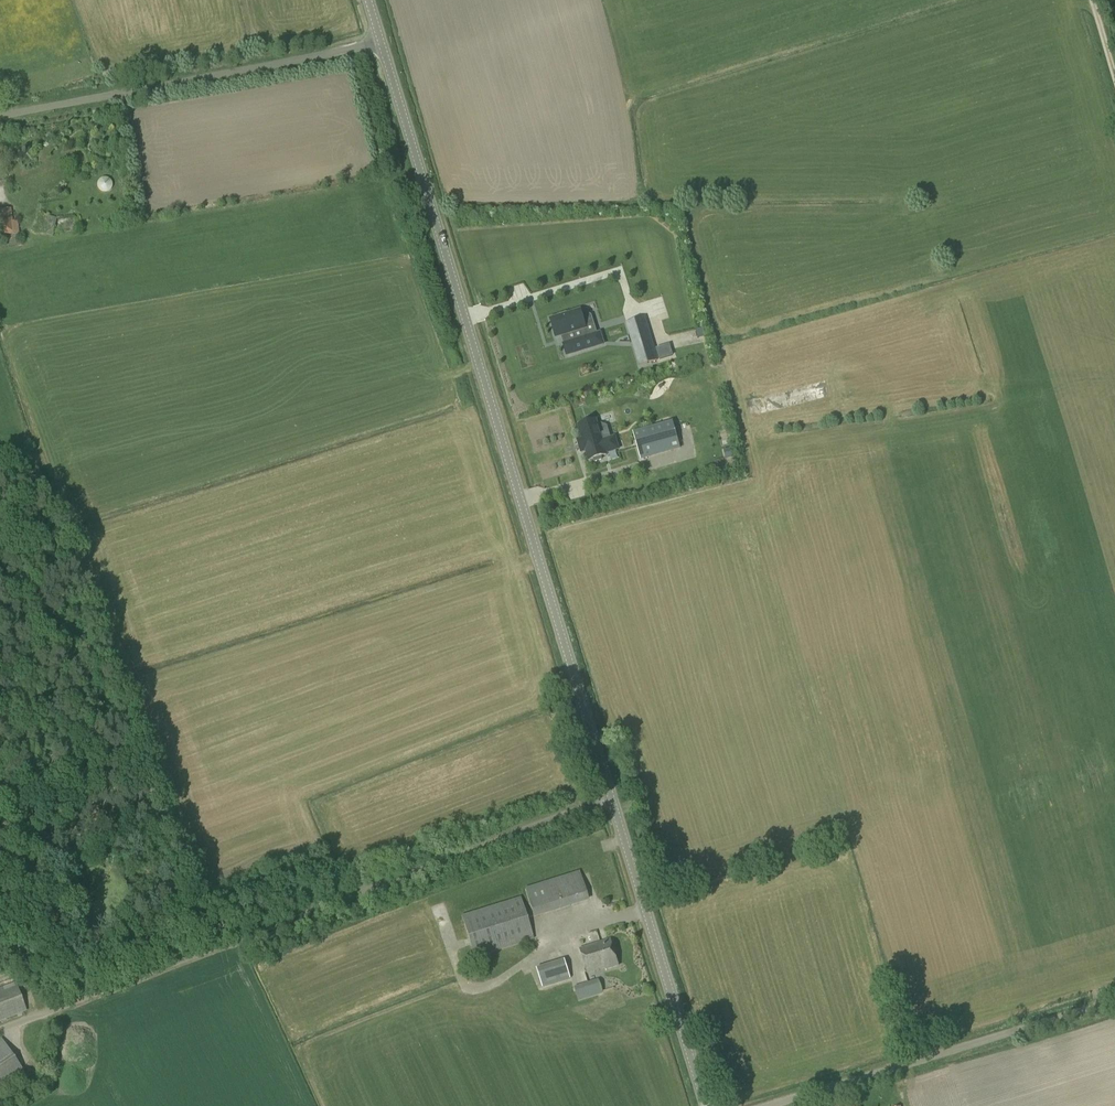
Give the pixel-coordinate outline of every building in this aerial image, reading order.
[(102,177),(97,183),(103,188),(108,182),(102,177)] [(11,209),(0,210),(0,234),(13,232),(13,234),(19,233),(18,221),(13,221),(11,209)] [(52,236),(52,235),(57,218),(40,213),(34,231),(52,236)] [(664,297),(652,300),(656,315),(668,312),(664,297)] [(582,314),(580,310),(567,314),(566,313),(558,315),(559,317),(550,319),(556,337),(562,335),(564,344),(563,344),(566,356),(603,344),(600,333),(588,337),(585,328),(586,328),(585,324),(587,324),(584,314),(582,314)] [(640,365),(657,360),(644,317),(627,323),(640,365)] [(669,345),(656,349),(659,360),(672,356),(669,345)] [(591,422),(591,420),(582,423),(583,424),(578,426),(582,438),(577,440),(581,452),(591,449),(594,459),(600,457),(601,460),(607,458),(607,455),(609,454),(608,453),(619,449),(615,437),(602,440),(596,420),(591,422)] [(641,460),(681,449),(673,421),(633,432),(641,460)] [(685,456),(698,454),(697,447),(684,449),(685,456)] [(726,458),(732,456),(730,448),(724,449),(726,458)] [(579,872),(524,889),(530,906),(584,890),(579,872)] [(476,959),(533,940),(520,898),(462,916),(476,959)] [(606,970),(618,966),(610,941),(580,950),(587,974),(606,968),(606,970)] [(570,979),(564,961),(537,969),(543,988),(570,979)] [(597,982),(574,989),(578,1001),(601,994),(597,982)] [(26,1013),(16,986),(0,992),(0,1023),(26,1013)] [(1,1042),(0,1042),(0,1097),(26,1079),(1,1042)]
